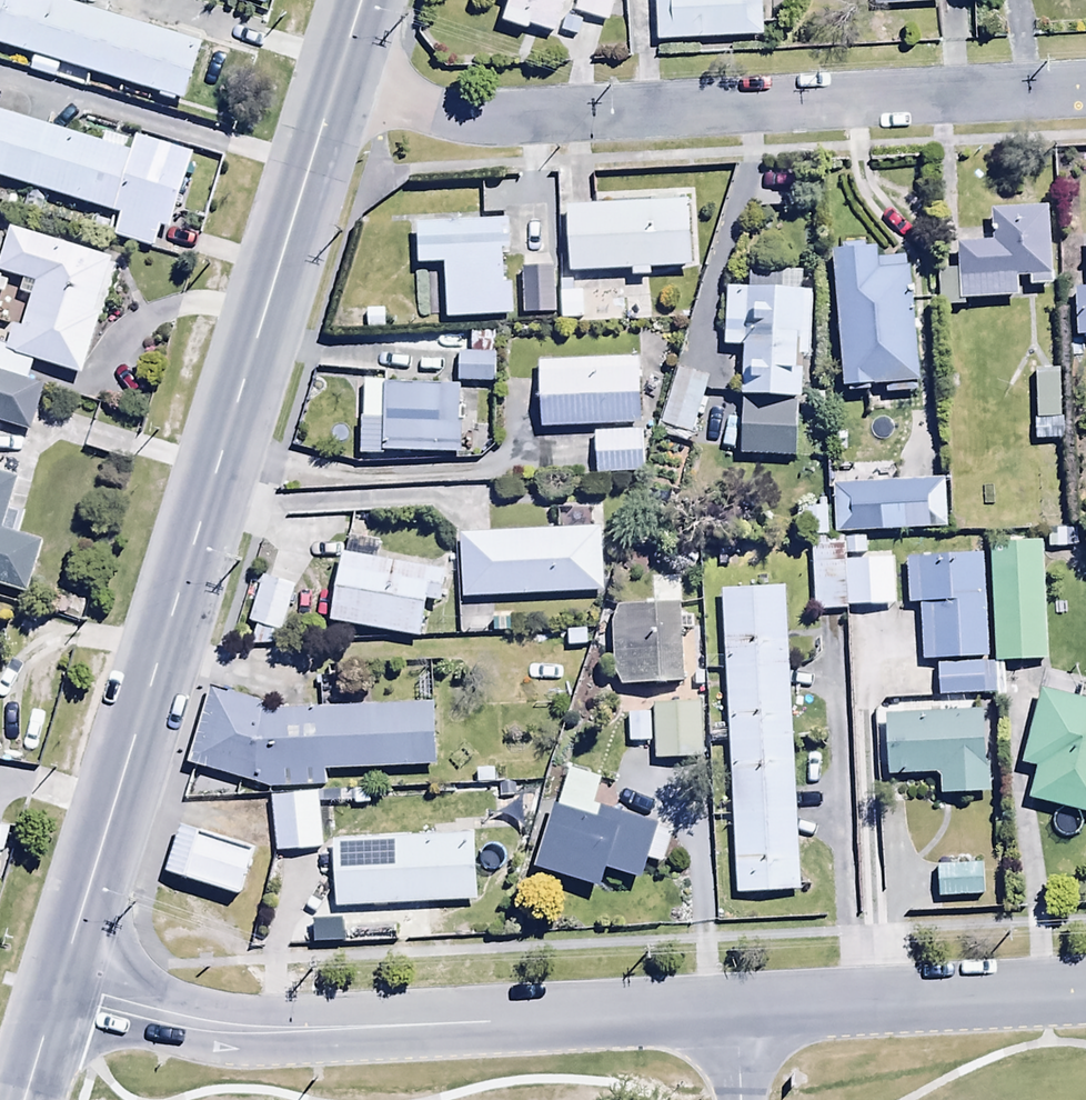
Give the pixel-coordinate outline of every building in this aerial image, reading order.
[(202,43),(62,0),(0,0),(0,48),(33,58),(28,74),(57,83),(62,66),(159,95),(158,99),(175,105),(176,100),(184,102),(202,43)] [(553,33),(565,0),(507,0),(509,1),(502,21),(530,32),(532,25),(553,33)] [(576,14),(610,23),(616,0),(580,0),(576,14)] [(765,37),(763,0),(657,0),(659,42),(765,37)] [(132,155),(0,113),(0,179),(119,216),(113,238),(153,251),(160,228),(171,231),(194,156),(137,138),(132,155)] [(569,209),(573,276),(633,272),(633,281),(652,280),(651,272),(693,270),(689,202),(569,209)] [(1055,288),(1052,209),(991,211),(992,244),(958,245),(959,273),(939,273),(940,311),(964,310),(964,302),(1020,301),(1020,281),(1032,280),(1032,289),(1055,288)] [(509,222),(417,226),(418,267),(443,266),(445,320),(515,317),(513,283),(504,284),(503,256),(511,256),(509,222)] [(31,383),(36,364),(84,379),(103,317),(97,315),(113,261),(10,230),(0,264),(0,274),(25,281),(20,297),(31,300),(22,331),(14,329),(9,345),(0,342),(0,374),(31,383)] [(878,247),(832,250),(843,393),(886,390),(887,397),(914,395),(913,388),(922,387),(912,259),(880,262),(878,247)] [(742,401),(801,401),(807,401),(814,276),(750,272),(749,292),(729,291),(725,350),(745,351),(742,401)] [(574,294),(574,282),(559,283),(560,324),(647,321),(646,302),(622,302),(622,292),(574,294)] [(1073,290),(1075,340),(1085,339),(1085,290),(1073,290)] [(470,356),(458,355),(457,384),(494,386),(496,336),(470,334),(470,356)] [(640,362),(539,364),(541,429),(641,427),(640,362)] [(1058,372),(1036,372),(1038,421),(1060,420),(1058,372)] [(0,374),(0,428),(29,436),(44,387),(31,383),(0,374)] [(361,421),(361,457),(461,457),(460,388),(384,389),(384,421),(361,421)] [(801,401),(742,401),(739,457),(798,461),(801,401)] [(644,433),(594,435),(595,477),(645,476),(644,433)] [(27,594),(42,544),(16,536),(21,518),(10,514),(20,481),(0,475),(0,586),(27,594)] [(948,481),(885,484),(887,535),(951,532),(948,481)] [(461,536),(463,600),(603,595),(600,514),(558,515),(559,532),(461,536)] [(813,545),(813,612),(849,612),(849,609),(870,608),(870,538),(840,539),(840,545),(813,545)] [(988,548),(994,664),(1046,662),(1041,546),(988,548)] [(447,574),(343,554),(330,624),(423,641),(430,603),(441,606),(447,574)] [(982,557),(905,562),(908,607),(917,607),(921,664),(989,659),(982,557)] [(280,647),(295,586),(262,577),(249,626),(256,628),(250,651),(280,647)] [(801,893),(785,591),(722,594),(738,896),(801,893)] [(491,607),(459,607),(459,636),(491,636),(491,607)] [(616,687),(683,686),(682,611),(615,611),(616,687)] [(871,613),(852,613),(852,649),(871,649),(871,613)] [(1004,698),(1004,667),(938,667),(938,699),(1004,698)] [(435,706),(273,712),(216,691),(213,699),(208,699),(189,767),(267,791),(326,789),(326,774),(437,771),(435,706)] [(1041,693),(1025,767),(1037,770),(1029,804),(1085,817),(1085,703),(1041,693)] [(941,797),(989,795),(987,734),(991,733),(990,702),(887,706),(890,778),(940,776),(941,797)] [(704,760),(700,706),(654,709),(657,763),(704,760)] [(651,716),(629,716),(629,746),(651,746),(651,716)] [(554,806),(532,869),(602,894),(608,875),(641,886),(649,864),(660,868),(673,832),(595,804),(601,785),(570,774),(558,808),(554,806)] [(319,794),(270,798),(275,856),(324,852),(319,794)] [(182,829),(166,874),(239,899),(255,853),(182,829)] [(334,896),(335,909),(479,905),(477,837),(333,841),(334,856),(317,856),(318,896),(334,896)] [(938,867),(938,899),(985,899),(985,866),(938,867)]
